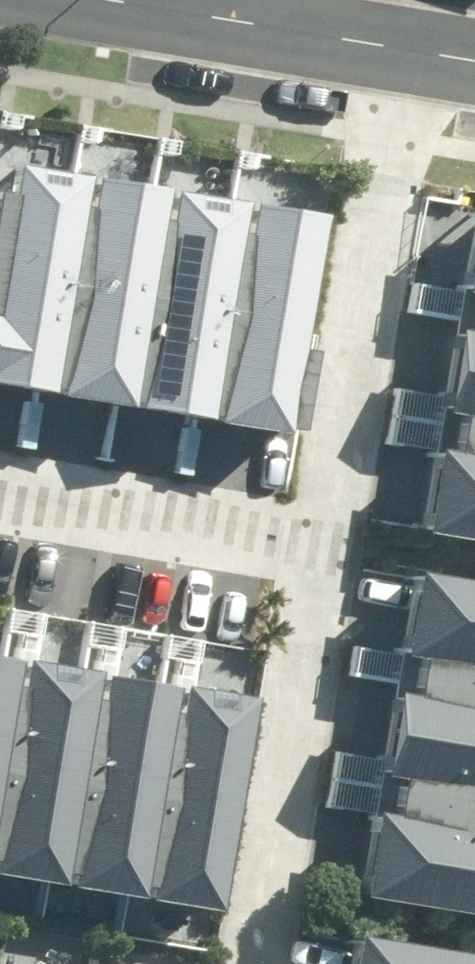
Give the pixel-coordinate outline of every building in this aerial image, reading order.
[(325,442),(340,350),(306,344),(328,207),(0,154),(0,389),(325,442)] [(366,963),(474,963),(474,311),(366,963)] [(0,650),(0,881),(227,917),(263,691),(0,650)]
